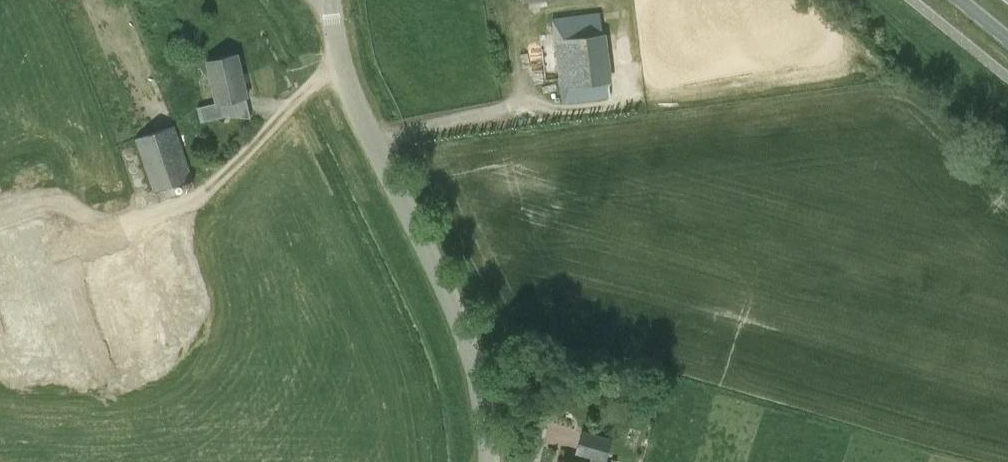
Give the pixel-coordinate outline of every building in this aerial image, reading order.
[(610,97),(600,13),(551,18),(562,102),(610,97)] [(227,113),(249,114),(244,95),(248,94),(238,54),(207,61),(216,102),(197,106),(200,118),(227,113)] [(136,138),(154,190),(193,176),(175,124),(136,138)] [(0,222),(0,294),(27,378),(83,360),(35,210),(0,222)] [(171,217),(141,228),(171,313),(201,303),(171,217)] [(84,274),(117,374),(164,359),(131,258),(84,274)] [(590,461),(607,461),(613,436),(581,429),(575,454),(591,457),(590,461)]
